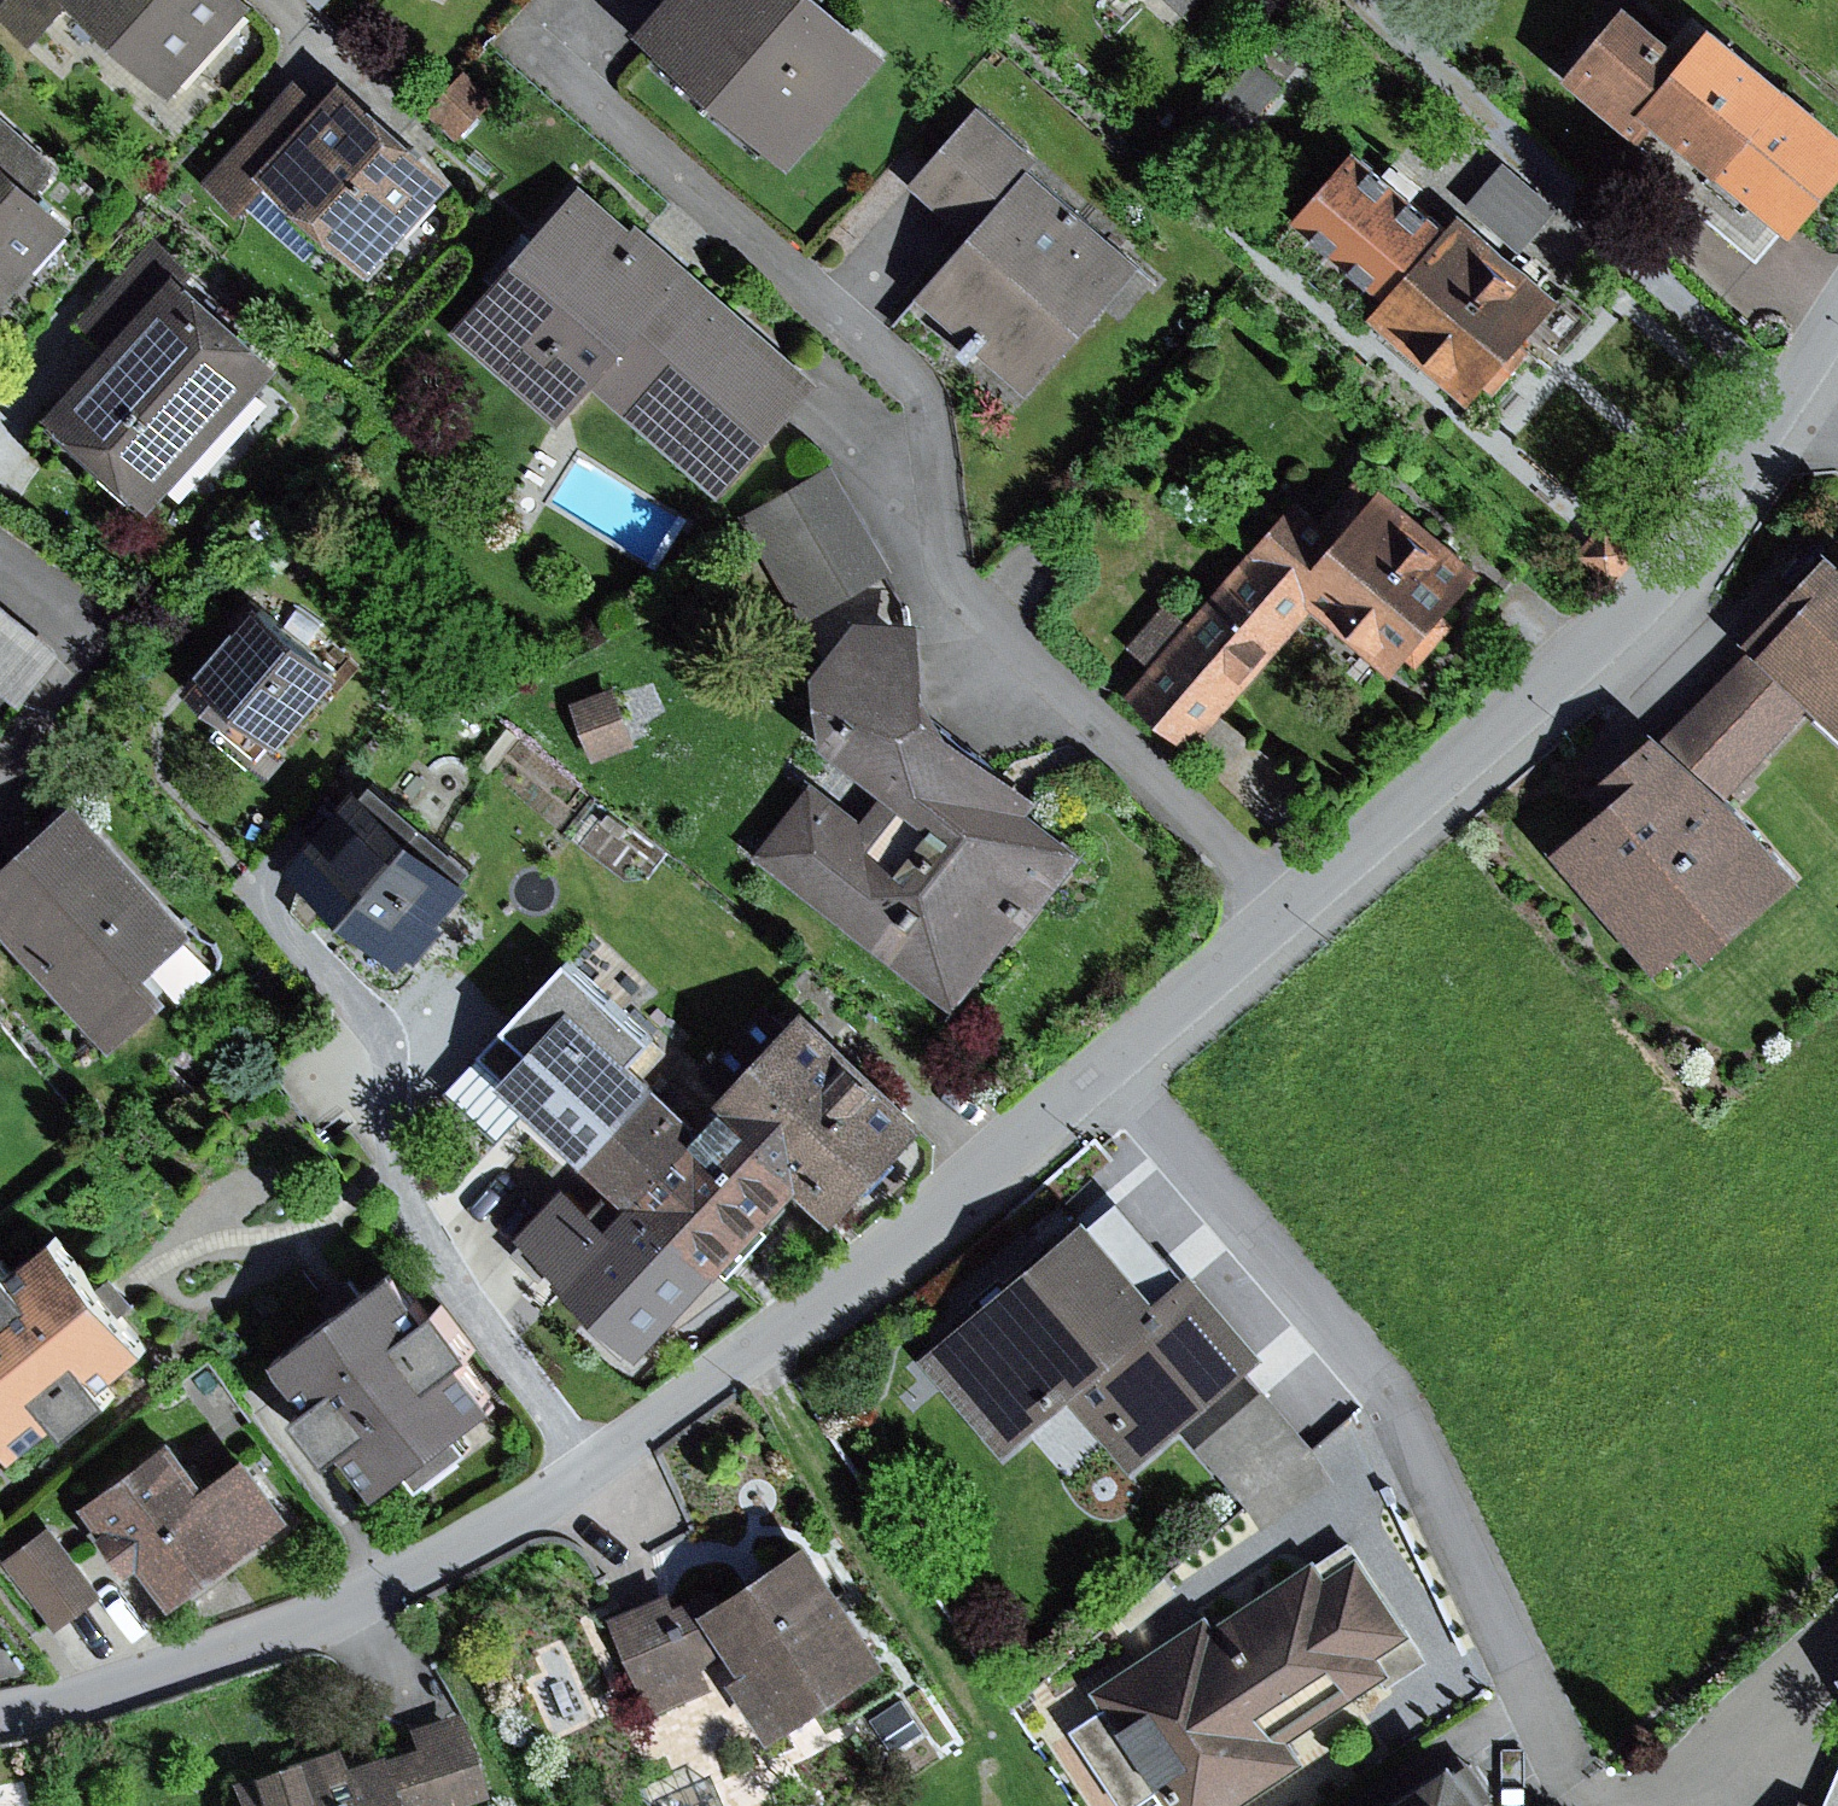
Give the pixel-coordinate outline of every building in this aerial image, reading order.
[(0,9),(0,12),(37,45),(74,3),(175,94),(260,0),(8,0),(0,9)] [(641,30),(794,164),(893,52),(834,0),(668,0),(641,30)] [(1185,9),(1194,0),(1176,0),(1185,9)] [(1638,0),(1630,0),(1570,71),(1646,135),(1662,116),(1799,230),(1837,184),(1837,118),(1720,18),(1695,48),(1638,0)] [(1297,23),(1278,45),(1295,61),(1315,39),(1297,23)] [(1283,82),(1257,59),(1215,106),(1241,129),(1283,82)] [(467,69),(432,108),(464,136),(499,97),(467,69)] [(296,76),(201,180),(239,214),(271,178),(371,268),(453,178),(345,82),(326,103),(296,76)] [(912,183),(977,237),(1034,168),(1046,155),(981,101),(912,183)] [(1391,294),(1456,219),(1363,140),(1298,216),(1391,294)] [(74,225),(0,155),(0,302),(74,225)] [(1503,161),(1469,202),(1525,248),(1559,207),(1503,161)] [(1143,262),(1034,168),(977,237),(921,299),(1030,392),(1143,262)] [(634,228),(582,184),(457,328),(566,421),(594,388),(724,500),(827,381),(640,220),(634,228)] [(1391,294),(1372,318),(1472,401),(1486,385),(1497,394),(1533,351),(1518,339),(1552,299),(1456,219),(1391,294)] [(78,321),(112,351),(185,270),(191,264),(157,234),(78,321)] [(112,351),(57,410),(156,500),(284,361),(185,270),(112,351)] [(837,461),(750,508),(809,617),(896,569),(837,461)] [(1300,600),(1354,535),(1299,488),(1190,618),(1150,664),(1124,696),(1191,752),(1311,610),(1300,600)] [(1354,535),(1300,600),(1311,610),(1394,675),(1408,658),(1419,667),(1457,620),(1446,611),(1479,570),(1385,494),(1354,535)] [(1607,519),(1579,554),(1615,583),(1643,548),(1607,519)] [(1751,636),(1759,642),(1820,701),(1837,718),(1837,554),(1832,549),(1751,636)] [(1129,646),(1150,664),(1190,618),(1169,600),(1129,646)] [(6,726),(62,654),(0,602),(0,721),(6,726)] [(266,602),(193,689),(233,723),(245,710),(285,744),(348,671),(266,602)] [(922,621),(860,614),(814,673),(824,742),(887,792),(865,820),(811,782),(755,852),(955,1010),(1085,855),(1030,812),(1039,798),(954,732),(931,690),(922,621)] [(1670,732),(1727,795),(1820,701),(1759,642),(1670,732)] [(613,685),(575,700),(597,757),(635,742),(613,685)] [(1635,778),(1553,853),(1658,968),(1697,933),(1713,950),(1798,873),(1727,795),(1670,732),(1661,722),(1619,761),(1635,778)] [(477,882),(358,784),(292,862),(410,960),(477,882)] [(0,871),(0,922),(114,1049),(175,995),(152,970),(197,930),(80,800),(0,871)] [(479,1058),(589,1163),(660,1085),(633,1060),(653,1040),(573,962),(479,1058)] [(806,1006),(714,1103),(721,1109),(803,1187),(838,1219),(930,1122),(806,1006)] [(704,1125),(660,1085),(589,1163),(633,1203),(640,1195),(704,1125)] [(704,1125),(640,1195),(721,1273),(803,1187),(721,1109),(704,1125)] [(569,1181),(517,1237),(644,1354),(721,1273),(640,1195),(633,1203),(613,1223),(569,1181)] [(1091,1215),(929,1357),(1010,1449),(1069,1397),(1132,1469),(1266,1352),(1193,1270),(1163,1296),(1091,1215)] [(21,1453),(62,1420),(71,1431),(114,1395),(105,1384),(148,1348),(105,1295),(56,1237),(12,1273),(1,1260),(0,1261),(0,1428),(21,1453)] [(349,1305),(280,1356),(312,1400),(301,1408),(334,1453),(346,1444),(379,1488),(414,1462),(425,1477),(474,1442),(464,1428),(499,1402),(466,1357),(477,1349),(443,1303),(430,1313),(398,1269),(349,1305)] [(1265,1390),(1202,1445),(1238,1489),(1263,1528),(1338,1481),(1314,1447),(1265,1390)] [(175,1428),(78,1502),(131,1571),(146,1559),(178,1600),(291,1515),(248,1459),(217,1482),(175,1428)] [(51,1523),(5,1557),(58,1627),(103,1593),(51,1523)] [(701,1574),(611,1613),(655,1714),(716,1689),(708,1663),(721,1657),(777,1740),(890,1659),(812,1538),(714,1605),(701,1574)] [(1093,1688),(1105,1707),(1074,1727),(1126,1805),(1162,1782),(1178,1805),(1229,1805),(1300,1759),(1286,1739),(1392,1668),(1382,1653),(1415,1630),(1361,1549),(1328,1570),(1319,1556),(1218,1623),(1210,1611),(1093,1688)] [(382,1762),(396,1805),(481,1805),(486,1805),(460,1718),(407,1734),(413,1754),(382,1762)] [(1386,1805),(1493,1805),(1461,1757),(1386,1805)] [(232,1791),(237,1805),(396,1805),(382,1762),(341,1775),(336,1758),(232,1791)] [(1825,1805),(1837,1805),(1837,1777),(1825,1805)]
